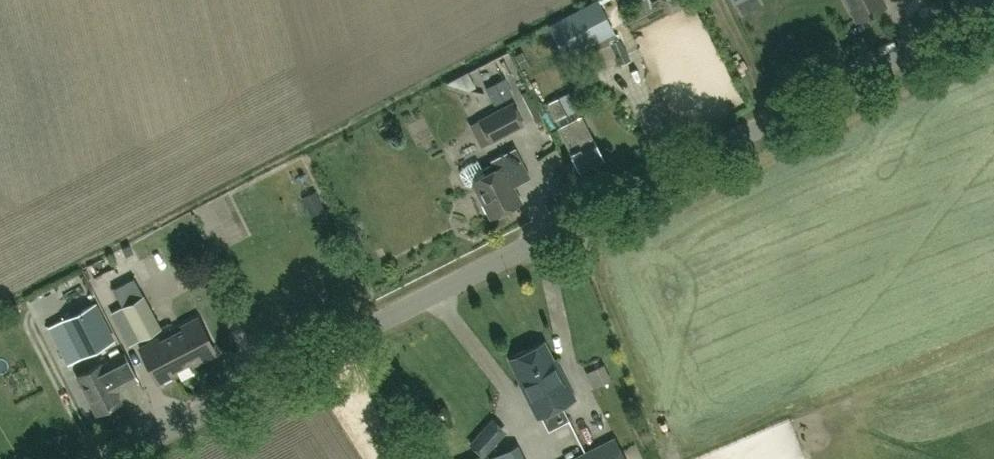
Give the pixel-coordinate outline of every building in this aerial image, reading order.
[(630,13),(643,7),(640,0),(623,0),(630,13)] [(857,20),(886,5),(883,0),(847,0),(857,20)] [(577,51),(613,33),(607,21),(571,40),(577,51)] [(620,64),(632,59),(625,43),(613,48),(620,64)] [(484,86),(492,103),(511,94),(502,77),(484,86)] [(548,103),(558,115),(571,105),(562,92),(548,103)] [(522,129),(511,109),(483,124),(493,144),(522,129)] [(576,165),(579,166),(581,169),(604,157),(595,138),(594,138),(582,114),(559,126),(567,141),(566,142),(573,155),(572,158),(576,165)] [(492,215),(521,200),(512,183),(513,179),(529,170),(516,146),(491,159),(492,162),(482,167),(478,159),(462,168),(460,172),(466,183),(470,184),(474,181),(483,199),(482,202),(486,211),(490,212),(492,215)] [(161,327),(143,295),(122,307),(139,339),(161,327)] [(97,348),(78,312),(63,320),(81,356),(97,348)] [(201,360),(217,351),(217,350),(199,315),(181,325),(183,328),(160,340),(158,337),(140,347),(159,382),(177,373),(175,369),(199,357),(201,360)] [(516,351),(516,354),(511,357),(528,390),(527,392),(538,414),(575,396),(556,359),(554,358),(544,339),(527,348),(524,347),(516,351)] [(116,389),(139,377),(126,352),(103,364),(102,362),(78,375),(98,413),(122,400),(116,389)] [(500,436),(488,425),(471,443),(483,453),(500,436)] [(571,458),(624,458),(613,438),(571,458)]
